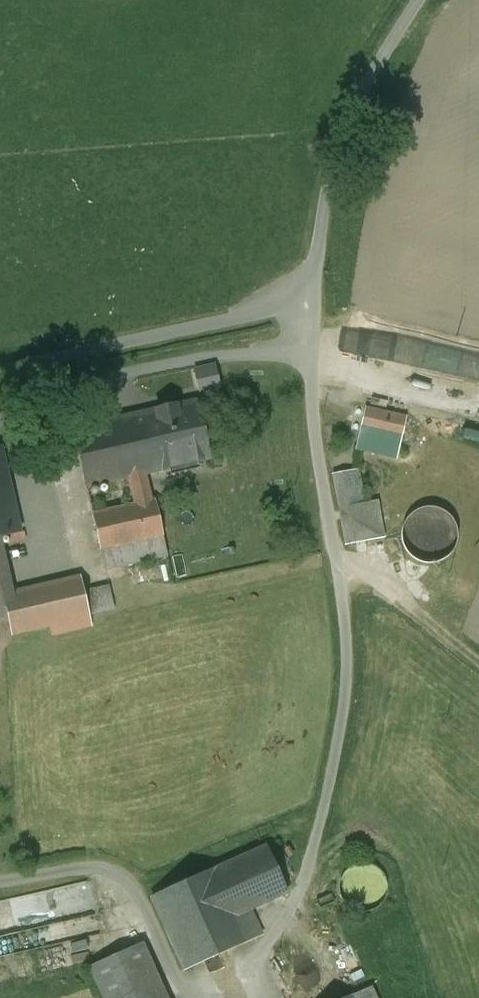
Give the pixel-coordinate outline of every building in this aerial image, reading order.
[(189,372),(193,390),(212,386),(208,368),(189,372)] [(196,402),(73,429),(86,487),(129,477),(146,474),(209,460),(196,402)] [(406,418),(365,408),(360,428),(401,437),(406,418)] [(401,437),(360,428),(356,448),(397,458),(401,437)] [(1,537),(20,533),(0,447),(0,538),(1,537)] [(358,470),(334,475),(348,546),(384,539),(377,503),(364,506),(358,470)] [(129,477),(135,505),(152,501),(146,474),(129,477)] [(135,505),(92,514),(100,549),(163,535),(155,500),(152,501),(135,505)] [(444,561),(452,553),(456,544),(457,534),(455,525),(449,517),(442,512),(434,508),(425,508),(417,510),(410,515),(403,523),(400,534),(400,544),(405,554),(413,561),(423,565),(434,565),(444,561)] [(168,556),(163,535),(100,549),(105,571),(168,556)] [(8,619),(3,596),(14,594),(1,537),(0,538),(0,621),(8,619)] [(14,594),(3,596),(8,619),(12,635),(49,626),(89,617),(90,617),(81,578),(14,594)] [(114,609),(109,586),(86,592),(91,614),(114,609)] [(89,617),(49,626),(51,635),(90,626),(89,617)] [(216,868),(151,898),(185,970),(262,935),(250,909),(287,892),(266,847),(216,870),(216,868)] [(340,895),(345,903),(352,909),(361,912),(371,911),(379,907),(385,899),(388,890),(387,881),(383,873),(375,867),(366,864),(357,865),(349,869),(342,876),(340,885),(340,895)] [(0,899),(0,934),(95,914),(88,881),(0,899)] [(142,944),(91,967),(98,984),(104,997),(166,997),(142,944)] [(346,997),(376,997),(371,987),(346,997)]
